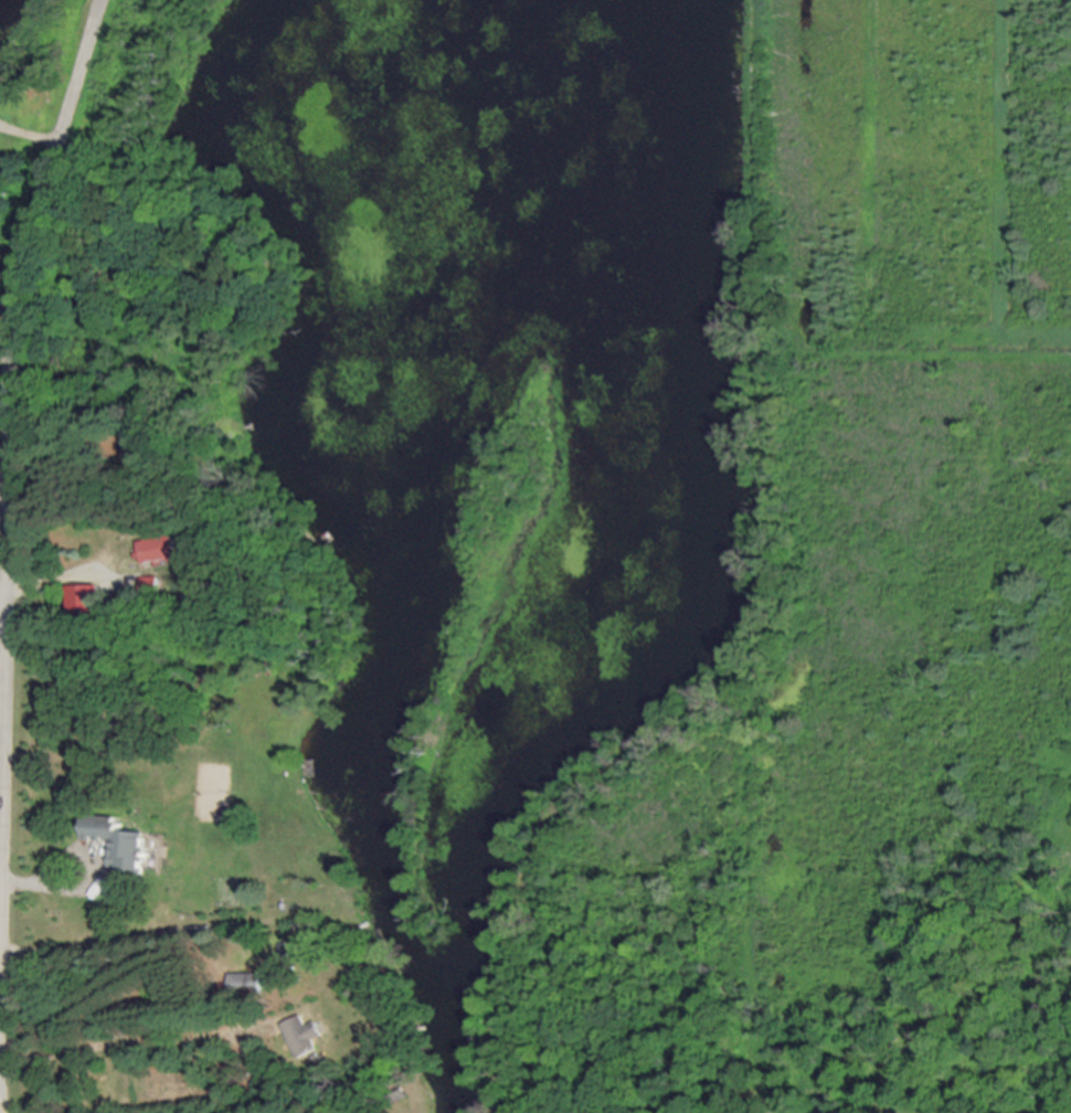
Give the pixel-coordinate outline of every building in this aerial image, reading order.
[(175,558),(171,536),(137,542),(140,564),(175,558)] [(82,840),(114,843),(111,872),(142,875),(145,836),(122,834),(123,819),(85,815),(82,840)] [(260,974),(229,974),(229,994),(260,994),(260,974)] [(314,1023),(305,1027),(300,1016),(280,1025),(295,1060),(317,1050),(313,1042),(321,1038),(314,1023)]
